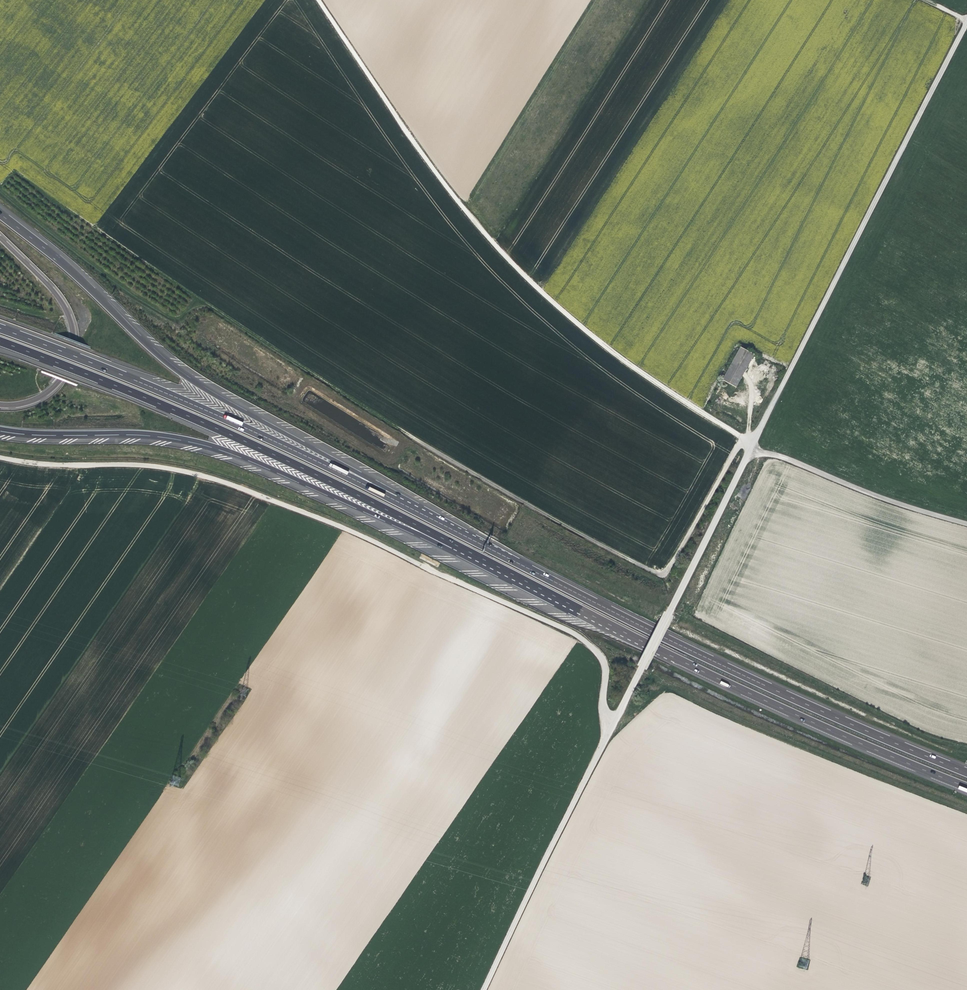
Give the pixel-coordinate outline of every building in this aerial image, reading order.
[(735,386),(753,354),(740,346),(722,379),(735,386)]
